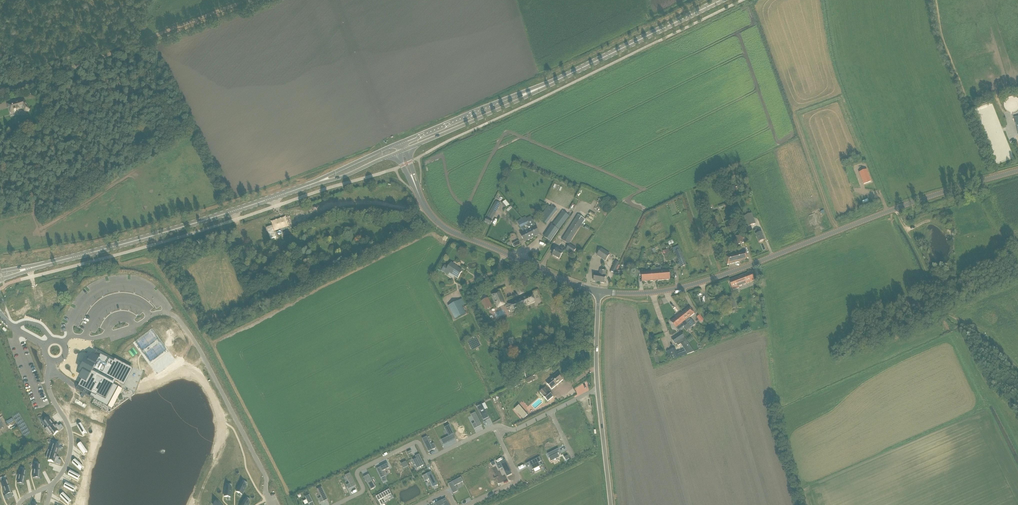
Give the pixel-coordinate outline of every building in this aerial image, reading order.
[(25,113),(29,110),(24,100),(17,103),(17,102),(7,105),(8,108),(9,108),(10,111),(14,110),(14,111),(16,111),(15,111),(22,109),(25,113)] [(1008,120),(998,122),(999,129),(1009,127),(1008,120)] [(859,173),(864,184),(871,182),(866,170),(859,173)] [(506,200),(501,204),(505,208),(509,205),(506,200)] [(487,216),(491,218),(499,203),(496,201),(487,216)] [(501,204),(499,203),(491,218),(492,219),(501,204)] [(557,210),(552,206),(545,214),(550,219),(557,210)] [(563,211),(552,225),(544,237),(551,242),(559,230),(570,217),(563,211)] [(586,220),(590,223),(596,215),(591,212),(586,220)] [(746,217),(749,227),(756,224),(752,214),(746,217)] [(583,219),(579,216),(578,215),(562,240),(569,245),(584,219),(583,219)] [(525,217),(521,219),(522,221),(526,228),(527,231),(528,231),(531,238),(537,236),(539,234),(537,230),(535,225),(531,227),(530,226),(528,224),(525,217)] [(285,218),(271,222),(274,232),(288,227),(285,218)] [(521,231),(523,230),(526,228),(522,221),(521,219),(520,220),(517,221),(521,231)] [(270,239),(275,237),(272,226),(266,228),(270,239)] [(523,231),(520,233),(524,242),(531,238),(528,231),(527,231),(526,228),(523,230),(522,230),(523,231)] [(764,240),(763,236),(762,233),(760,234),(759,230),(755,231),(759,243),(764,240)] [(741,234),(735,235),(739,244),(744,242),(741,234)] [(576,249),(570,245),(566,250),(573,254),(576,249)] [(556,250),(555,251),(553,256),(559,259),(564,250),(561,248),(559,252),(556,250)] [(610,254),(602,249),(597,256),(605,261),(610,254)] [(686,265),(685,261),(680,250),(675,252),(679,263),(681,267),(686,265)] [(725,254),(725,256),(727,265),(748,260),(746,251),(730,255),(730,253),(725,254)] [(616,261),(611,272),(614,273),(616,271),(617,271),(620,266),(618,265),(619,263),(616,261)] [(448,268),(445,266),(442,270),(446,272),(448,274),(449,275),(448,276),(453,279),(455,276),(458,278),(462,272),(457,268),(458,267),(451,263),(448,268)] [(652,268),(652,272),(642,273),(643,282),(656,281),(655,268),(652,268)] [(661,268),(655,268),(656,281),(670,280),(669,271),(661,271),(661,268)] [(604,283),(605,278),(606,272),(600,270),(600,275),(595,274),(594,281),(604,283)] [(739,287),(755,281),(751,272),(729,281),(733,290),(739,288),(739,287)] [(512,276),(506,279),(509,286),(515,283),(512,276)] [(492,295),(498,308),(506,305),(500,291),(492,295)] [(43,295),(45,303),(57,300),(55,292),(43,295)] [(513,312),(533,303),(535,302),(532,294),(527,296),(509,304),(513,312)] [(727,299),(731,309),(736,307),(733,297),(727,299)] [(448,307),(455,320),(466,314),(462,307),(465,305),(462,299),(448,307)] [(485,300),(482,301),(486,310),(489,309),(490,309),(492,308),(488,299),(485,300)] [(43,302),(35,304),(37,311),(45,309),(43,302)] [(688,323),(687,324),(691,328),(695,325),(692,320),(691,321),(689,318),(695,314),(689,307),(681,314),(686,321),(688,323)] [(681,314),(671,322),(674,326),(676,329),(678,331),(684,326),(688,330),(691,328),(687,324),(688,323),(686,321),(681,314)] [(682,333),(672,340),(675,345),(677,344),(678,346),(683,343),(689,350),(685,352),(684,350),(677,353),(679,357),(679,358),(684,356),(694,352),(684,337),(682,333)] [(669,357),(670,361),(679,357),(675,348),(670,350),(671,353),(669,354),(671,357),(669,357)] [(82,381),(79,387),(93,394),(92,396),(96,397),(94,401),(108,408),(118,388),(114,386),(115,384),(116,381),(123,385),(132,370),(115,361),(114,363),(101,356),(99,361),(94,358),(89,367),(87,369),(86,371),(87,372),(82,380),(82,381)] [(548,380),(546,382),(552,389),(557,385),(558,387),(564,382),(562,380),(566,377),(565,377),(560,372),(561,372),(561,371),(557,374),(552,378),(550,375),(547,378),(548,380)] [(527,384),(535,380),(533,376),(525,380),(527,384)] [(544,389),(540,392),(543,396),(548,401),(553,397),(549,392),(550,391),(546,387),(544,389)] [(479,406),(477,407),(477,408),(478,408),(483,420),(489,417),(488,416),(487,414),(482,405),(479,406)] [(519,406),(515,410),(523,420),(528,416),(519,406)] [(475,413),(471,415),(475,424),(473,425),(475,429),(481,426),(475,413)] [(48,419),(43,423),(47,428),(45,429),(49,435),(52,434),(53,436),(58,432),(58,433),(58,432),(63,429),(61,425),(59,427),(57,425),(55,426),(55,427),(54,427),(54,426),(48,419)] [(461,431),(458,432),(460,436),(469,432),(463,419),(459,421),(461,426),(459,427),(461,431)] [(548,420),(536,426),(538,430),(546,426),(547,429),(551,427),(548,420)] [(81,424),(77,426),(82,434),(83,436),(82,434),(84,433),(85,432),(86,434),(87,434),(86,432),(81,424)] [(449,436),(442,440),(444,444),(455,438),(453,434),(449,426),(445,428),(449,436)] [(427,437),(423,439),(429,452),(435,448),(433,444),(431,446),(427,437)] [(489,441),(485,443),(487,447),(491,445),(495,453),(499,451),(495,443),(496,443),(494,439),(492,439),(491,437),(487,438),(489,441)] [(583,437),(573,442),(578,452),(582,450),(580,446),(582,445),(584,445),(583,444),(587,443),(583,437)] [(478,442),(471,446),(473,450),(476,448),(478,452),(479,455),(480,456),(484,454),(478,442)] [(81,443),(77,446),(83,453),(84,455),(83,453),(84,452),(86,451),(87,453),(87,452),(86,451),(81,443)] [(48,451),(46,458),(49,459),(48,461),(53,463),(54,464),(60,465),(61,461),(58,460),(59,458),(56,457),(56,458),(55,457),(56,456),(58,450),(59,448),(53,446),(51,451),(48,451)] [(558,449),(547,454),(549,458),(549,459),(550,459),(551,462),(559,458),(557,454),(560,453),(558,449)] [(417,459),(413,461),(415,464),(414,464),(415,466),(417,469),(420,467),(420,468),(421,467),(424,465),(419,455),(415,456),(417,459)] [(403,456),(392,462),(394,466),(401,462),(404,469),(408,467),(403,456)] [(539,458),(526,464),(527,467),(530,466),(531,467),(532,471),(534,470),(539,467),(540,467),(539,463),(541,462),(539,458)] [(75,460),(72,463),(79,469),(80,471),(81,470),(79,469),(80,468),(81,467),(83,468),(82,466),(75,460)] [(505,461),(497,465),(499,470),(503,468),(507,477),(512,474),(505,461)] [(387,465),(377,470),(381,478),(385,476),(383,471),(389,468),(387,465)] [(484,472),(480,474),(482,478),(488,475),(489,478),(492,477),(489,470),(491,468),(490,466),(482,469),(484,472)] [(17,483),(17,484),(18,484),(23,485),(24,484),(24,482),(26,473),(24,472),(25,469),(20,468),(20,472),(19,474),(19,475),(18,481),(17,483)] [(70,471),(68,475),(76,479),(78,480),(76,479),(77,477),(78,476),(80,477),(80,476),(78,476),(70,471)] [(431,473),(423,476),(425,481),(429,479),(433,487),(437,485),(435,480),(434,477),(434,478),(431,473)] [(349,474),(345,476),(350,485),(347,487),(348,489),(355,486),(349,474)] [(476,474),(472,476),(478,490),(483,487),(476,474)] [(369,475),(364,478),(371,490),(375,488),(369,475)] [(0,479),(2,484),(1,484),(2,487),(3,487),(5,493),(5,495),(6,495),(11,494),(11,493),(10,491),(7,482),(5,477),(0,479)] [(461,479),(449,484),(453,493),(457,492),(455,486),(463,482),(461,479)] [(239,486),(236,492),(238,493),(241,495),(246,486),(247,483),(242,480),(241,483),(239,486)] [(333,483),(329,485),(333,493),(337,491),(338,494),(342,492),(337,482),(334,484),(333,483)] [(66,483),(64,487),(72,491),(74,492),(72,491),(73,489),(74,488),(75,489),(76,488),(74,488),(66,483)] [(321,488),(317,490),(322,499),(319,500),(320,503),(327,500),(321,488)] [(382,494),(377,497),(381,504),(385,503),(383,499),(391,495),(389,490),(384,493),(381,494),(382,494)] [(63,494),(60,497),(67,503),(68,504),(67,503),(68,502),(69,501),(71,502),(70,500),(63,494)] [(309,496),(305,497),(306,500),(308,504),(306,504),(313,504),(309,496)]
